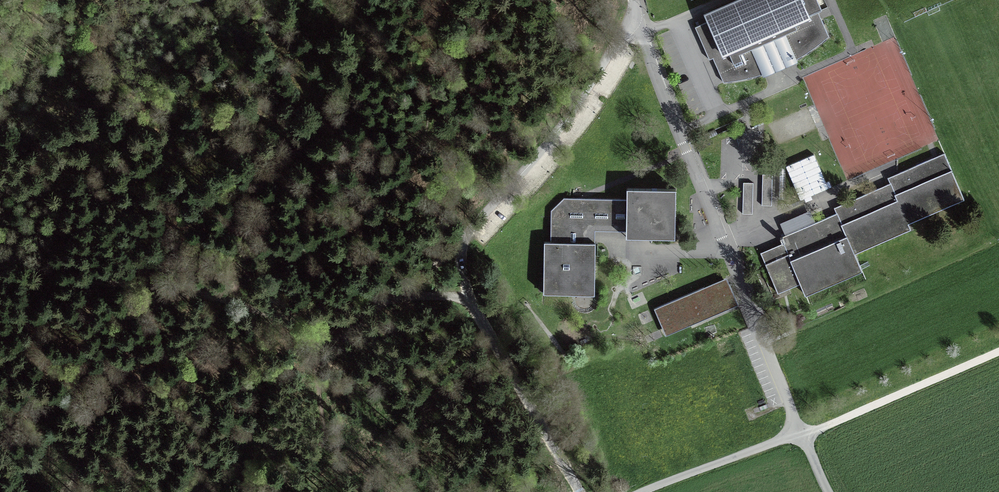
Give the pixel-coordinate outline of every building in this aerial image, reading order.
[(705,17),(708,24),(694,30),(708,62),(712,60),(723,85),(737,83),(764,76),(760,68),(791,54),(795,62),(807,55),(829,38),(818,13),(822,11),(817,0),(743,0),(705,17)] [(800,200),(828,189),(809,144),(781,155),(800,200)] [(966,198),(946,152),(900,172),(904,181),(900,183),(893,186),(892,182),(846,202),(850,211),(845,213),(839,216),(838,213),(780,238),(784,245),(788,254),(768,263),(778,287),(790,282),(792,287),(803,282),(808,293),(865,269),(858,252),(913,228),(910,222),(966,198)] [(762,203),(771,204),(773,171),(763,170),(762,203)] [(741,217),(751,217),(753,184),(743,184),(741,217)] [(674,237),(675,188),(626,187),(626,198),(564,197),(551,209),(551,240),(545,240),(544,291),(595,292),(596,241),(582,241),(582,230),(589,223),(625,224),(625,218),(638,219),(638,224),(644,225),(649,225),(649,237),(674,237)] [(738,304),(729,284),(707,294),(704,287),(654,308),(663,329),(692,316),(695,323),(738,304)]
